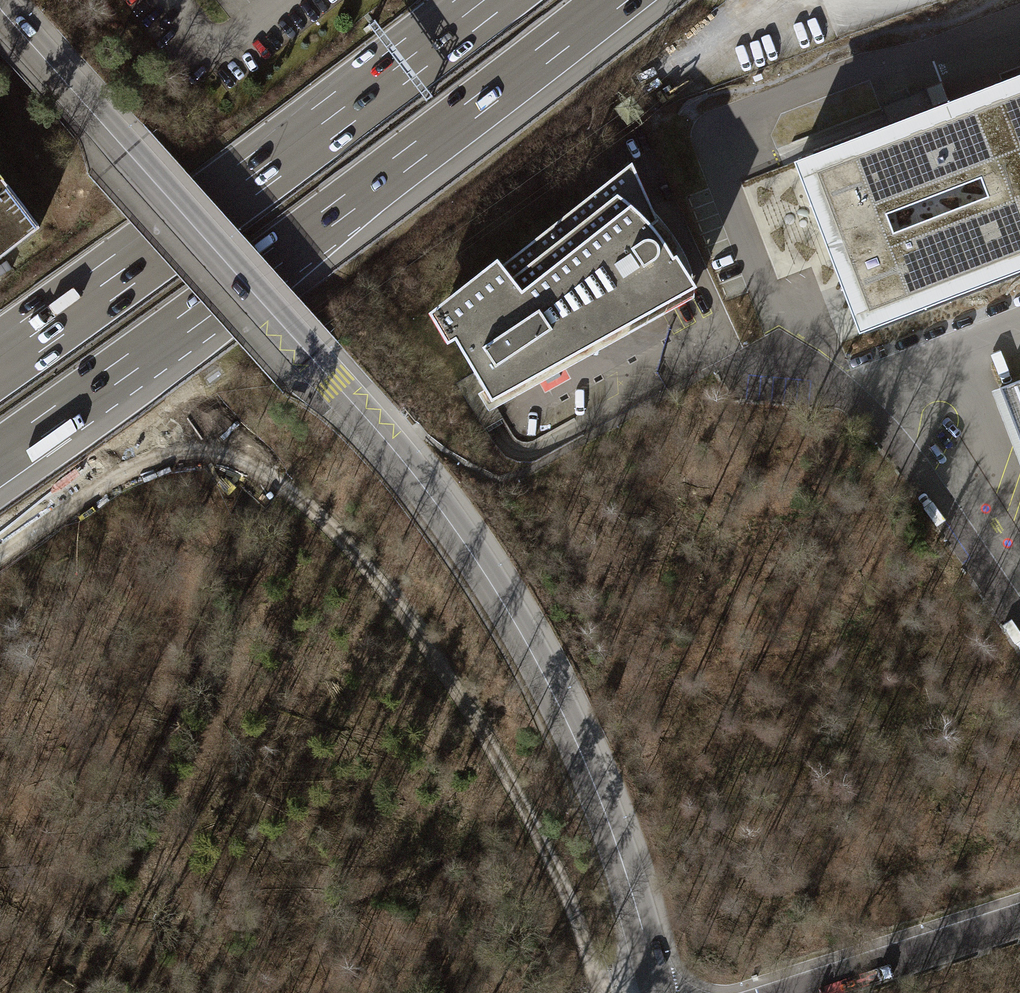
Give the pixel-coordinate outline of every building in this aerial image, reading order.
[(793,161),(860,334),(1019,272),(1019,74),(793,161)] [(497,259),(428,313),(447,345),(455,340),(491,402),(698,288),(677,254),(674,256),(664,240),(653,226),(660,221),(655,214),(632,162),(502,265),(497,259)] [(47,233),(0,172),(0,269),(47,233)] [(1019,455),(1019,378),(994,388),(1019,455)]
